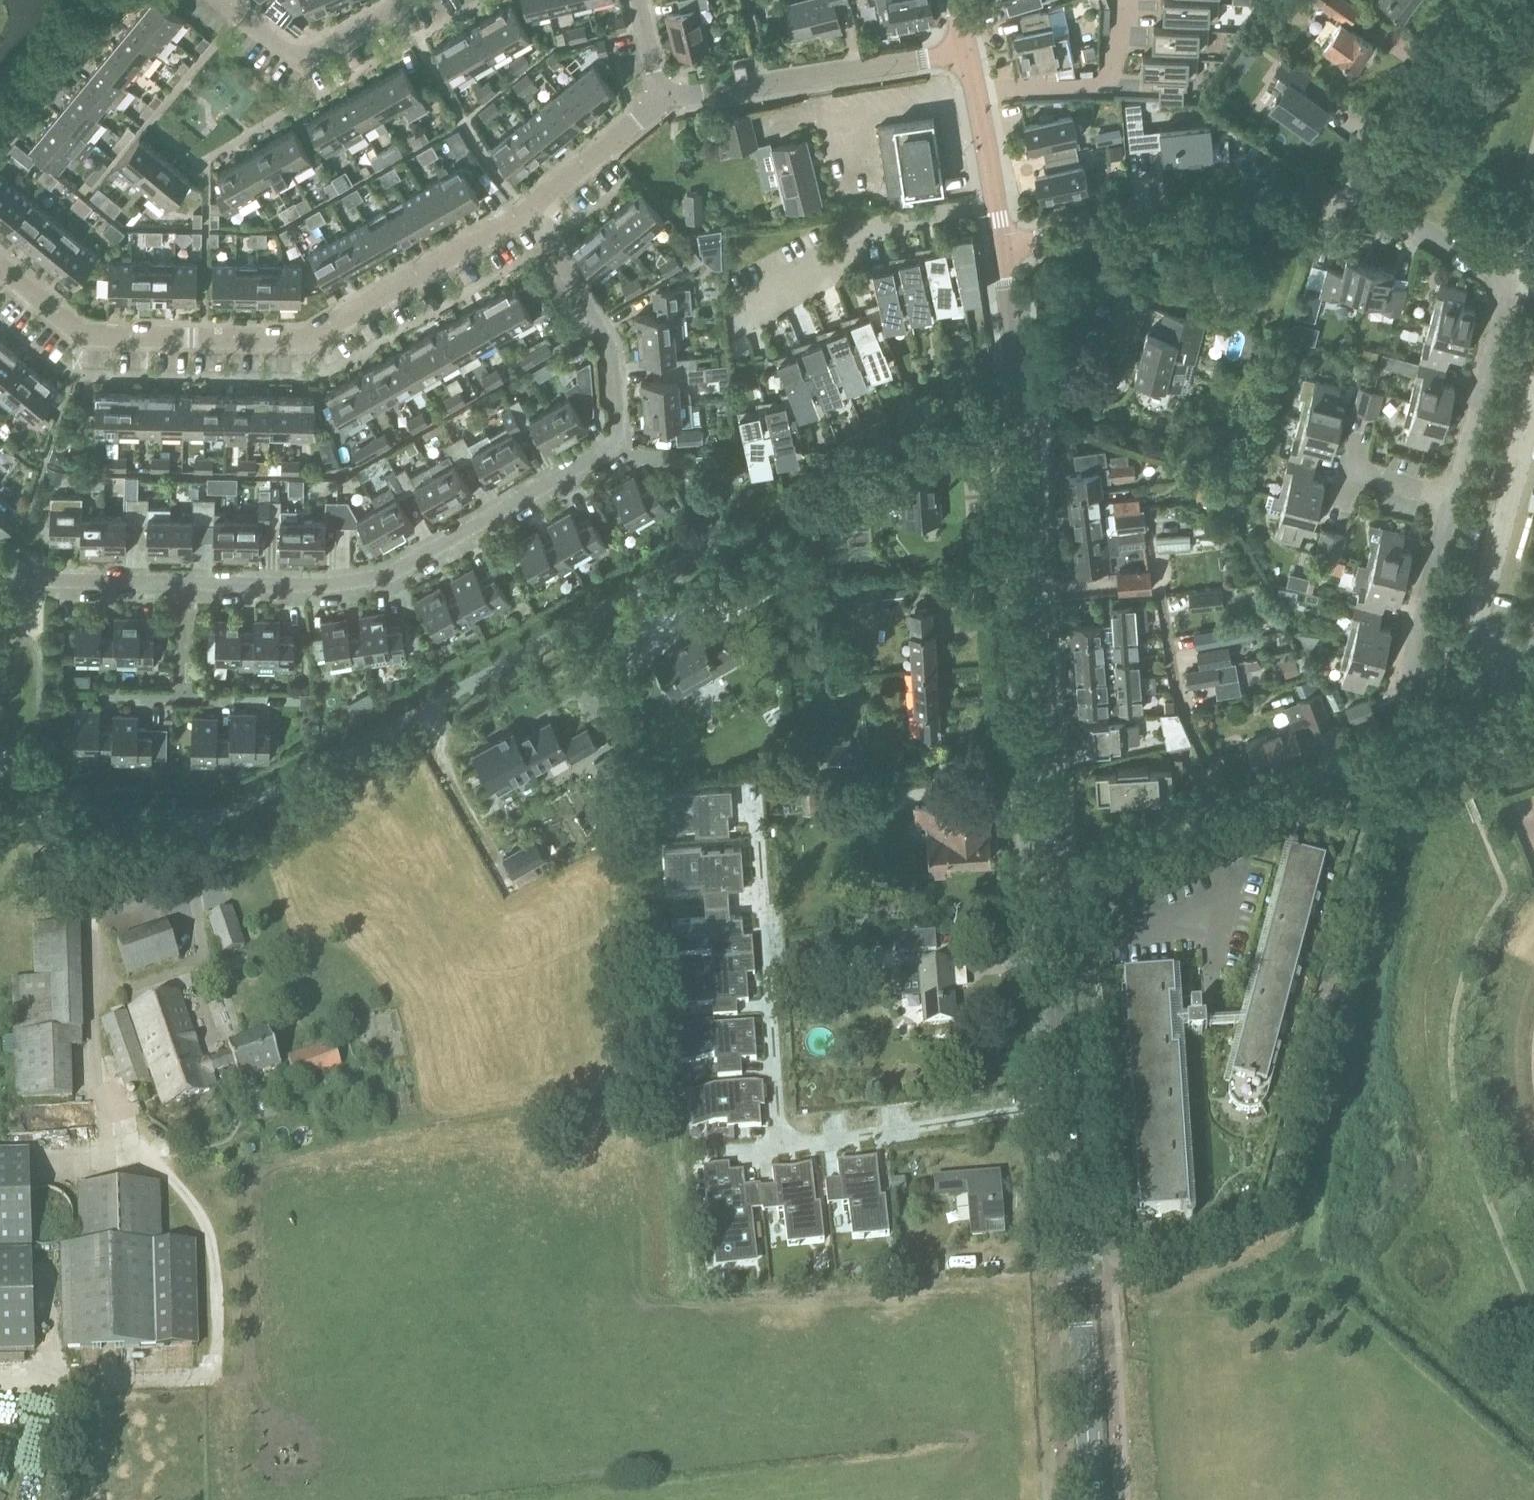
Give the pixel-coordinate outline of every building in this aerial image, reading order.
[(141,13),(169,37),(184,19),(162,0),(152,0),(141,13)] [(329,0),(279,0),(295,13),(308,7),(310,13),(331,4),(329,0)] [(550,10),(547,0),(524,0),(528,15),(550,10)] [(570,0),(547,0),(550,10),(571,5),(570,0)] [(707,48),(698,9),(710,6),(708,0),(678,0),(681,12),(668,15),(674,41),(673,44),(675,51),(677,53),(678,55),(707,48)] [(785,6),(793,37),(797,35),(799,37),(810,34),(812,32),(822,29),(823,35),(841,31),(835,5),(849,1),(849,0),(808,0),(785,6)] [(883,30),(934,19),(930,0),(877,0),(883,30)] [(1010,10),(1022,6),(1021,2),(1029,0),(1007,0),(1010,10)] [(1108,0),(1090,0),(1093,8),(1100,5),(1102,6),(1110,6),(1108,0)] [(1163,17),(1173,18),(1173,27),(1208,29),(1208,19),(1218,19),(1219,0),(1208,0),(1164,0),(1163,17)] [(1345,0),(1314,0),(1343,20),(1323,47),(1355,69),(1373,44),(1348,27),(1360,10),(1345,0)] [(1416,0),(1379,0),(1403,18),(1416,0)] [(512,4),(492,16),(510,48),(530,36),(512,4)] [(1102,6),(1101,19),(1109,19),(1110,6),(1102,6)] [(1052,24),(1051,25),(1048,9),(1021,15),(1024,30),(1015,32),(1019,49),(1021,49),(1023,57),(1025,56),(1028,70),(1061,64),(1061,63),(1072,60),(1067,34),(1055,37),(1052,24)] [(169,37),(141,13),(127,30),(156,53),(169,37)] [(627,28),(624,15),(615,17),(618,30),(627,28)] [(491,58),(510,48),(492,16),(473,26),(491,58)] [(1101,19),(1101,31),(1109,32),(1109,19),(1101,19)] [(585,25),(576,27),(579,39),(588,37),(585,25)] [(472,69),(491,58),(473,26),(454,37),(472,69)] [(571,41),(579,39),(576,27),(568,29),(571,41)] [(1153,27),(1153,46),(1162,46),(1162,56),(1197,57),(1198,47),(1207,48),(1208,29),(1173,27),(1153,27)] [(127,30),(114,46),(142,70),(156,53),(127,30)] [(193,43),(203,51),(211,41),(201,33),(193,43)] [(453,80),(472,69),(454,37),(435,48),(453,80)] [(608,52),(605,39),(594,42),(597,55),(608,52)] [(1234,57),(1243,63),(1251,52),(1247,49),(1242,45),(1234,57)] [(99,63),(128,87),(142,70),(114,46),(99,63)] [(547,57),(555,67),(562,61),(554,52),(547,57)] [(523,53),(516,59),(524,69),(531,62),(523,53)] [(1143,55),(1142,74),(1152,74),(1151,86),(1159,87),(1159,98),(1159,99),(1159,101),(1183,102),(1184,88),(1187,88),(1187,76),(1196,76),(1197,57),(1162,56),(1143,55)] [(1272,105),(1282,112),(1310,133),(1328,109),(1300,88),(1311,74),(1286,56),(1277,69),(1282,73),(1275,83),(1283,89),(1272,105)] [(173,67),(183,75),(191,65),(181,57),(173,67)] [(518,74),(524,69),(516,59),(509,64),(518,74)] [(115,102),(128,87),(99,63),(86,79),(115,102)] [(736,77),(748,75),(746,64),(734,65),(736,77)] [(594,65),(577,79),(600,107),(617,93),(594,65)] [(404,66),(384,77),(403,109),(409,120),(428,109),(404,66)] [(183,75),(173,67),(165,77),(175,85),(183,75)] [(528,73),(520,79),(529,89),(536,83),(528,73)] [(366,88),(384,120),(403,109),(384,77),(366,88)] [(86,79),(72,96),(101,120),(115,102),(86,79)] [(522,94),(529,89),(520,79),(514,84),(522,94)] [(583,121),(600,107),(577,79),(560,92),(583,121)] [(489,80),(482,86),(490,96),(498,90),(489,80)] [(484,101),(490,96),(482,86),(476,91),(484,101)] [(365,131),(376,125),(381,131),(388,127),(384,120),(366,88),(347,99),(365,131)] [(155,109),(163,99),(154,90),(145,101),(155,109)] [(566,135),(583,121),(560,92),(543,106),(566,135)] [(72,96),(64,106),(58,113),(87,136),(101,120),(72,96)] [(328,110),(346,142),(365,131),(347,99),(328,110)] [(494,100),(487,106),(495,116),(502,110),(494,100)] [(1159,100),(1147,100),(1147,105),(1149,108),(1152,109),(1156,108),(1158,106),(1159,104),(1159,100)] [(147,118),(155,109),(145,101),(138,110),(147,118)] [(1141,102),(1126,103),(1130,148),(1162,145),(1164,165),(1213,160),(1209,123),(1143,130),(1141,102)] [(489,122),(495,116),(487,106),(480,112),(489,122)] [(550,148),(566,135),(543,106),(526,120),(550,148)] [(327,153),(346,142),(328,110),(309,121),(327,153)] [(44,130),(73,153),(87,136),(58,113),(44,130)] [(1043,147),(1045,158),(1077,150),(1075,138),(1077,138),(1071,113),(1054,117),(1054,113),(1040,113),(1040,120),(1024,123),(1030,150),(1043,147)] [(729,152),(757,145),(749,114),(721,121),(729,152)] [(894,124),(878,126),(889,195),(890,195),(892,207),(903,206),(901,194),(944,187),(934,118),(894,124)] [(526,120),(509,133),(533,162),(550,148),(526,120)] [(126,124),(118,134),(128,142),(136,132),(126,124)] [(423,128),(416,132),(422,143),(430,139),(423,128)] [(1119,128),(1099,132),(1101,143),(1121,139),(1119,128)] [(313,161),(295,129),(275,140),(293,172),(313,161)] [(59,170),(64,164),(73,153),(44,130),(31,146),(59,170)] [(415,147),(422,143),(416,132),(408,136),(415,147)] [(515,176),(533,162),(509,133),(492,147),(515,176)] [(120,151),(128,142),(118,134),(110,143),(120,151)] [(133,180),(157,151),(140,137),(116,166),(133,180)] [(823,202),(806,139),(772,147),(788,211),(823,202)] [(293,172),(275,140),(255,151),(274,183),(293,172)] [(16,142),(8,152),(15,157),(23,148),(16,142)] [(397,143),(378,154),(385,165),(403,154),(397,143)] [(433,144),(425,148),(432,159),(439,155),(433,144)] [(424,164),(432,159),(425,148),(418,153),(424,164)] [(1077,150),(1045,158),(1048,169),(1035,172),(1040,197),(1054,194),(1054,198),(1069,197),(1069,191),(1087,187),(1082,162),(1080,163),(1077,150)] [(173,165),(157,151),(133,180),(150,193),(173,165)] [(274,183),(255,151),(237,162),(256,194),(274,183)] [(377,169),(385,165),(378,154),(371,158),(377,169)] [(99,157),(90,167),(100,175),(108,165),(99,157)] [(256,194),(237,162),(218,173),(227,188),(216,194),(228,215),(239,208),(237,204),(256,194)] [(173,165),(150,193),(167,208),(191,180),(173,165)] [(464,167),(462,168),(461,166),(449,173),(446,166),(442,165),(436,168),(442,177),(460,209),(480,198),(470,180),(472,176),(472,171),(468,168),(464,167)] [(395,166),(388,170),(394,181),(401,177),(395,166)] [(38,177),(45,183),(53,173),(46,167),(38,177)] [(92,185),(100,175),(90,167),(82,176),(92,185)] [(386,185),(394,181),(388,170),(380,174),(386,185)] [(14,185),(0,173),(0,202),(14,185)] [(60,178),(53,173),(45,183),(51,188),(60,178)] [(341,175),(333,180),(339,191),(347,186),(341,175)] [(423,188),(442,220),(460,209),(442,177),(423,188)] [(332,195),(339,191),(333,180),(326,184),(332,195)] [(8,228),(31,199),(14,185),(0,202),(0,221),(8,228)] [(1123,186),(1107,188),(1109,204),(1124,203),(1123,186)] [(358,187),(350,191),(357,202),(364,198),(358,187)] [(404,199),(423,231),(442,220),(423,188),(404,199)] [(349,207),(357,202),(350,191),(343,196),(349,207)] [(665,219),(642,191),(624,206),(647,234),(648,233),(665,219)] [(689,221),(702,220),(700,192),(687,193),(689,221)] [(71,205),(78,210),(86,200),(80,195),(71,205)] [(101,205),(108,210),(116,201),(110,195),(101,205)] [(8,228),(24,241),(48,213),(31,199),(8,228)] [(404,241),(423,231),(404,199),(385,209),(404,241)] [(93,206),(86,200),(78,210),(85,216),(93,206)] [(123,206),(116,201),(108,210),(115,216),(123,206)] [(295,201),(287,206),(293,217),(301,212),(295,201)] [(287,221),(293,217),(287,206),(280,210),(287,221)] [(647,234),(624,206),(607,219),(631,248),(636,254),(654,240),(648,233),(647,234)] [(320,209),(312,213),(319,224),(326,220),(320,209)] [(385,209),(367,220),(385,252),(404,241),(385,209)] [(203,212),(194,212),(194,225),(202,225),(203,212)] [(219,213),(211,212),(210,225),(219,225),(219,213)] [(64,227),(48,213),(24,241),(40,255),(64,227)] [(319,224),(312,213),(305,217),(312,228),(319,224)] [(591,233),(614,261),(631,248),(607,219),(591,233)] [(385,252),(367,220),(348,231),(367,263),(385,252)] [(104,231),(111,237),(119,227),(112,222),(104,231)] [(80,240),(64,227),(40,255),(57,268),(80,240)] [(125,233),(119,227),(111,237),(117,242),(125,233)] [(294,238),(288,227),(280,232),(286,243),(294,238)] [(701,253),(703,252),(722,250),(721,229),(698,233),(701,253)] [(145,243),(154,243),(154,230),(145,230),(145,243)] [(163,230),(154,230),(154,243),(162,243),(163,230)] [(193,244),(202,244),(202,231),(194,231),(193,244)] [(210,244),(219,244),(219,231),(210,231),(210,244)] [(348,231),(329,242),(348,274),(367,263),(348,231)] [(267,232),(258,232),(257,245),(267,245),(267,232)] [(591,233),(581,240),(575,232),(566,239),(597,275),(614,261),(591,233)] [(972,235),(952,238),(955,255),(962,288),(963,292),(980,290),(972,235)] [(955,255),(952,238),(943,239),(946,251),(939,252),(937,246),(925,247),(935,292),(937,302),(957,299),(954,289),(962,288),(955,255)] [(97,255),(80,240),(57,268),(74,283),(97,255)] [(310,253),(328,285),(348,274),(329,242),(310,253)] [(911,255),(899,256),(910,307),(910,311),(930,308),(927,294),(935,292),(925,247),(917,248),(920,260),(913,261),(911,255)] [(695,251),(685,258),(691,267),(703,260),(695,251)] [(667,259),(674,270),(682,266),(675,254),(667,259)] [(109,297),(131,298),(131,261),(131,255),(122,255),(122,261),(109,261),(109,297)] [(910,307),(899,256),(891,258),(894,270),(887,270),(884,264),(872,266),(880,301),(885,323),(886,328),(904,318),(902,308),(910,307)] [(1341,297),(1360,302),(1370,264),(1346,257),(1343,271),(1328,266),(1323,285),(1322,285),(1322,286),(1307,282),(1296,314),(1315,319),(1323,293),(1341,297)] [(666,275),(674,270),(667,259),(660,264),(666,275)] [(154,261),(131,261),(131,298),(153,298),(153,297),(154,264),(154,261)] [(174,262),(154,261),(154,264),(153,297),(153,298),(174,299),(174,262)] [(198,262),(174,262),(174,299),(197,299),(198,262)] [(213,299),(235,300),(236,263),(214,262),(213,299)] [(235,300),(257,300),(257,263),(236,263),(235,300)] [(257,300),(278,300),(279,264),(257,263),(257,300)] [(302,264),(279,264),(278,300),(302,301),(302,264)] [(1394,270),(1370,264),(1360,302),(1380,308),(1400,313),(1402,306),(1401,306),(1406,287),(1391,283),(1394,270)] [(638,276),(630,281),(636,292),(644,287),(638,276)] [(1457,280),(1456,286),(1465,289),(1466,282),(1457,280)] [(496,296),(514,328),(547,309),(531,281),(518,289),(516,285),(496,296)] [(629,296),(636,292),(630,281),(622,285),(629,296)] [(1440,282),(1430,321),(1469,331),(1475,308),(1462,304),(1466,289),(1465,289),(1456,286),(1448,284),(1440,282)] [(636,316),(638,338),(675,335),(685,334),(683,312),(692,312),(691,288),(665,290),(667,313),(636,316)] [(496,296),(477,307),(495,339),(514,328),(496,296)] [(861,314),(850,316),(867,360),(870,369),(889,362),(884,349),(891,346),(883,323),(885,323),(880,301),(867,306),(871,317),(864,319),(861,314)] [(495,339),(477,307),(458,318),(477,350),(495,339)] [(1174,346),(1197,352),(1204,321),(1165,311),(1159,334),(1147,331),(1135,378),(1164,385),(1174,346)] [(826,330),(846,382),(865,377),(859,362),(867,360),(850,316),(842,319),(847,330),(841,332),(837,327),(826,330)] [(458,318),(439,329),(458,361),(477,350),(458,318)] [(1424,341),(1419,361),(1445,367),(1449,353),(1462,356),(1469,331),(1430,321),(1425,341),(1424,341)] [(421,339),(440,371),(458,361),(439,329),(421,339)] [(813,340),(802,343),(822,395),(841,390),(838,385),(846,382),(826,330),(818,333),(822,344),(816,345),(813,340)] [(677,358),(675,335),(638,338),(640,361),(670,358),(671,369),(697,367),(696,356),(677,358)] [(421,339),(402,350),(421,382),(440,371),(421,339)] [(527,350),(534,362),(534,363),(554,351),(547,339),(527,350)] [(569,349),(572,355),(572,356),(585,349),(581,342),(569,349)] [(790,391),(795,409),(816,403),(814,398),(822,395),(802,343),(794,346),(798,357),(791,359),(788,353),(776,357),(790,391)] [(0,388),(23,360),(7,346),(0,355),(0,388)] [(1368,358),(1376,360),(1379,350),(1370,348),(1368,358)] [(384,361),(402,392),(421,382),(402,350),(384,361)] [(534,362),(527,350),(518,355),(526,368),(534,363),(534,362)] [(40,373),(23,360),(0,388),(17,402),(40,373)] [(569,396),(550,407),(569,439),(588,428),(583,419),(595,413),(591,360),(577,368),(578,380),(565,387),(570,396),(569,396)] [(988,360),(977,362),(979,378),(991,375),(993,375),(990,360),(988,360)] [(383,404),(402,392),(384,361),(364,372),(383,404)] [(1415,380),(1410,399),(1448,409),(1455,386),(1441,382),(1445,367),(1419,361),(1414,379),(1415,380)] [(642,382),(644,404),(680,401),(692,400),(691,392),(687,388),(679,389),(679,382),(708,379),(707,366),(697,367),(671,369),(672,379),(642,382)] [(498,368),(490,373),(497,384),(504,379),(498,368)] [(383,404),(364,372),(345,383),(364,414),(383,404)] [(58,389),(40,373),(17,402),(22,407),(21,409),(21,413),(27,418),(31,417),(33,415),(42,424),(57,405),(50,399),(58,389)] [(489,388),(497,384),(490,373),(482,377),(489,388)] [(951,373),(940,374),(942,391),(953,389),(951,373)] [(965,384),(963,373),(953,374),(955,386),(965,384)] [(1300,417),(1306,419),(1305,419),(1338,428),(1344,404),(1336,402),(1340,386),(1303,377),(1298,396),(1305,398),(1300,417)] [(345,425),(364,414),(345,383),(326,393),(336,411),(327,416),(335,429),(343,423),(345,425)] [(1354,409),(1365,412),(1371,389),(1360,386),(1354,409)] [(1383,392),(1371,389),(1365,412),(1377,415),(1383,392)] [(460,390),(453,394),(460,405),(467,401),(460,390)] [(777,399),(765,401),(778,455),(797,453),(796,447),(803,446),(795,409),(790,391),(784,393),(786,404),(779,405),(777,399)] [(118,441),(118,430),(119,393),(97,393),(96,440),(118,441)] [(141,393),(119,393),(118,430),(140,430),(141,393)] [(162,431),(162,394),(141,393),(140,430),(162,431)] [(184,394),(162,394),(162,431),(183,431),(184,394)] [(206,395),(184,394),(183,431),(205,431),(206,395)] [(451,410),(460,405),(453,394),(445,399),(451,410)] [(226,395),(206,395),(205,431),(226,432),(226,395)] [(248,432),(249,395),(226,395),(226,432),(226,442),(248,443),(248,432)] [(270,396),(249,395),(248,432),(269,433),(270,396)] [(291,396),(270,396),(269,433),(291,433),(291,396)] [(315,397),(291,396),(291,433),(314,433),(315,397)] [(509,404),(511,407),(525,429),(533,424),(549,451),(569,439),(550,407),(531,419),(519,398),(509,404)] [(1442,433),(1448,409),(1410,399),(1406,415),(1412,417),(1405,440),(1427,446),(1431,430),(1442,433)] [(692,400),(680,401),(644,404),(646,427),(676,424),(678,443),(685,442),(699,441),(704,441),(702,422),(694,423),(692,400)] [(772,468),(770,456),(778,455),(765,401),(757,402),(760,414),(752,415),(751,408),(739,410),(753,474),(772,468)] [(489,435),(493,441),(511,472),(530,461),(515,435),(525,429),(511,407),(502,413),(508,424),(489,435)] [(423,411),(416,415),(422,427),(429,422),(423,411)] [(414,431),(422,427),(416,415),(407,420),(414,431)] [(1300,417),(1290,457),(1315,463),(1319,448),(1332,452),(1338,428),(1305,419),(1306,419),(1300,417)] [(385,433),(378,437),(384,448),(392,444),(385,433)] [(476,457),(491,484),(511,472),(493,441),(473,452),(463,435),(454,441),(467,462),(476,457)] [(376,453),(384,448),(378,437),(370,442),(376,453)] [(404,446),(409,455),(419,450),(414,440),(404,446)] [(848,440),(838,446),(845,458),(855,452),(848,440)] [(458,468),(467,462),(454,441),(445,446),(449,454),(430,465),(435,474),(453,505),(473,494),(458,468)] [(699,441),(685,442),(686,452),(700,451),(699,441)] [(838,446),(826,453),(833,465),(845,458),(838,446)] [(54,447),(50,458),(61,462),(64,453),(63,450),(54,447)] [(1066,475),(1068,496),(1102,491),(1101,482),(1112,481),(1112,479),(1136,476),(1134,463),(1128,464),(1127,454),(1108,456),(1109,466),(1099,467),(1099,471),(1093,472),(1092,464),(1107,462),(1105,448),(1074,453),(1076,467),(1081,466),(1082,473),(1066,475)] [(1198,448),(1195,462),(1194,462),(1207,465),(1211,451),(1198,448)] [(712,452),(695,454),(704,470),(709,467),(713,475),(722,470),(712,452)] [(109,469),(118,469),(118,456),(109,456),(109,469)] [(127,456),(118,456),(118,469),(127,469),(127,456)] [(152,470),(161,470),(161,457),(152,457),(152,470)] [(170,457),(161,457),(161,470),(170,470),(170,457)] [(1311,478),(1315,463),(1290,457),(1280,495),(1285,497),(1318,505),(1324,481),(1311,478)] [(195,471),(204,471),(204,458),(195,458),(195,471)] [(213,458),(204,458),(204,471),(213,471),(213,458)] [(238,472),(248,472),(248,459),(239,459),(238,472)] [(257,459),(248,459),(248,472),(256,472),(257,459)] [(282,472),(290,473),(290,460),(282,460),(282,472)] [(300,460),(290,460),(290,473),(300,473),(300,460)] [(418,490),(433,517),(453,505),(435,474),(430,465),(410,476),(406,469),(396,474),(409,496),(418,490)] [(45,475),(61,481),(64,472),(47,466),(45,475)] [(400,501),(409,496),(396,474),(388,479),(391,486),(371,497),(377,508),(377,507),(395,539),(415,527),(400,501)] [(634,475),(612,487),(625,510),(618,514),(625,525),(632,522),(653,510),(657,517),(671,510),(655,483),(643,490),(634,475)] [(208,477),(208,491),(223,492),(223,477),(208,477)] [(237,519),(236,555),(259,556),(260,525),(270,525),(271,500),(271,478),(260,478),(260,500),(260,513),(237,512),(237,519)] [(864,478),(836,494),(844,507),(872,492),(864,478)] [(938,479),(884,483),(885,496),(904,495),(905,522),(922,521),(926,525),(938,524),(941,519),(938,479)] [(1070,515),(1140,507),(1139,498),(1113,501),(1113,499),(1104,501),(1102,491),(1068,496),(1070,515)] [(1312,529),(1318,505),(1285,497),(1280,495),(1269,493),(1266,505),(1269,510),(1281,513),(1275,536),(1299,542),(1303,527),(1312,529)] [(0,495),(0,535),(3,538),(21,516),(9,506),(11,504),(0,495)] [(81,543),(81,553),(104,553),(104,517),(82,517),(82,497),(51,497),(50,543),(81,543)] [(127,523),(137,523),(138,499),(127,498),(127,518),(104,517),(104,553),(126,554),(127,523)] [(182,518),(171,518),(170,554),(193,555),(193,539),(204,539),(204,524),(204,499),(204,498),(193,498),(193,512),(182,512),(182,518)] [(214,555),(236,555),(237,519),(225,519),(225,512),(215,512),(215,498),(204,498),(204,499),(204,524),(204,539),(214,539),(214,555)] [(149,499),(138,499),(137,523),(148,523),(147,554),(170,554),(171,518),(170,518),(171,507),(149,507),(149,499)] [(304,520),(281,520),(282,500),(271,500),(270,525),(281,526),(280,556),(303,556),(304,520)] [(326,526),(337,526),(337,501),(326,501),(326,521),(304,520),(303,556),(326,557),(326,526)] [(348,501),(337,501),(337,526),(355,527),(361,523),(366,532),(359,536),(367,550),(374,546),(376,550),(395,539),(377,507),(377,508),(359,518),(348,501)] [(1140,507),(1070,515),(1073,536),(1107,531),(1107,530),(1118,529),(1118,530),(1138,528),(1139,538),(1146,537),(1144,527),(1146,527),(1143,506),(1140,507)] [(549,524),(558,540),(558,539),(569,558),(589,546),(594,554),(607,546),(592,520),(580,527),(571,511),(549,524)] [(614,529),(608,519),(601,523),(607,533),(614,529)] [(1371,549),(1367,565),(1405,575),(1411,551),(1400,548),(1404,533),(1369,524),(1368,528),(1371,549)] [(1107,531),(1073,536),(1077,569),(1081,568),(1081,573),(1112,570),(1110,553),(1117,552),(1121,547),(1146,543),(1146,537),(1139,538),(1138,528),(1118,530),(1118,529),(1107,530),(1107,531)] [(1316,552),(1328,555),(1334,532),(1322,529),(1316,552)] [(574,565),(569,558),(558,539),(558,540),(546,546),(537,530),(515,543),(535,578),(556,566),(560,573),(574,565)] [(1346,535),(1334,532),(1328,555),(1340,558),(1346,535)] [(1190,535),(1157,538),(1159,551),(1163,551),(1162,550),(1191,547),(1190,535)] [(1360,589),(1356,604),(1382,611),(1386,596),(1399,599),(1405,575),(1367,565),(1359,563),(1352,587),(1360,589)] [(496,609),(510,602),(495,575),(482,582),(473,567),(452,580),(461,595),(472,614),(492,602),(496,609)] [(754,598),(773,588),(762,567),(742,576),(754,598)] [(1150,569),(1118,572),(1120,592),(1152,589),(1150,569)] [(477,621),(472,614),(461,595),(449,602),(440,586),(418,599),(438,633),(459,621),(463,629),(477,621)] [(909,588),(882,590),(883,600),(910,598),(909,588)] [(1221,588),(1190,591),(1191,604),(1196,604),(1197,610),(1223,607),(1221,588)] [(1352,623),(1346,643),(1385,653),(1391,629),(1378,625),(1382,611),(1356,604),(1351,623),(1352,623)] [(1103,623),(1071,626),(1072,644),(1104,641),(1104,642),(1114,641),(1114,642),(1138,640),(1135,605),(1112,607),(1113,623),(1103,624),(1103,623)] [(1279,605),(1269,606),(1270,615),(1281,614),(1279,605)] [(917,631),(911,631),(914,671),(937,670),(934,630),(932,609),(929,609),(916,610),(917,631)] [(407,658),(402,627),(388,629),(385,611),(360,615),(363,633),(368,664),(407,658)] [(116,665),(116,657),(115,657),(115,635),(102,634),(102,616),(77,616),(76,656),(100,656),(100,665),(116,665)] [(115,617),(115,635),(115,657),(116,657),(138,657),(138,665),(154,666),(154,635),(140,635),(140,617),(115,617)] [(363,633),(350,635),(347,617),(322,621),(328,661),(352,657),(353,667),(368,664),(363,633)] [(256,668),(256,659),(255,659),(256,637),(255,637),(255,632),(242,632),(242,619),(217,618),(217,628),(209,628),(209,658),(240,659),(240,667),(256,668)] [(255,619),(255,632),(255,637),(256,637),(255,659),(256,659),(256,668),(294,668),(294,638),(280,637),(280,619),(255,619)] [(1250,622),(1195,633),(1198,646),(1253,636),(1250,622)] [(654,665),(673,699),(697,684),(692,676),(716,662),(721,671),(739,660),(728,640),(722,631),(720,633),(717,632),(709,636),(708,639),(705,641),(701,634),(665,656),(666,658),(655,665),(654,665)] [(1104,641),(1072,644),(1073,659),(1114,656),(1114,657),(1116,657),(1139,655),(1138,640),(1114,642),(1114,641),(1104,642),(1104,641)] [(1379,676),(1385,653),(1346,643),(1342,658),(1348,660),(1342,683),(1364,689),(1368,673),(1379,676)] [(1228,646),(1198,652),(1201,666),(1231,661),(1228,646)] [(1114,656),(1073,659),(1075,680),(1107,678),(1107,679),(1118,678),(1118,679),(1140,677),(1139,661),(1117,663),(1116,657),(1114,657),(1114,656)] [(1295,658),(1295,656),(1286,659),(1291,675),(1300,672),(1299,671),(1295,658)] [(1216,667),(1187,672),(1190,686),(1237,677),(1234,662),(1216,665),(1216,667)] [(937,670),(914,671),(916,711),(922,711),(924,736),(940,735),(939,710),(937,670)] [(91,673),(71,673),(71,687),(91,687),(91,673)] [(1107,678),(1075,680),(1076,698),(1141,693),(1140,677),(1118,679),(1118,678),(1107,679),(1107,678)] [(1301,696),(1318,690),(1314,677),(1297,684),(1301,696)] [(356,715),(375,703),(370,690),(349,703),(356,715)] [(310,702),(311,693),(301,693),(300,702),(310,702)] [(1141,693),(1076,698),(1077,714),(1143,709),(1141,693)] [(1308,719),(1248,742),(1259,773),(1305,755),(1295,729),(1309,723),(1312,731),(1331,723),(1320,694),(1301,701),(1308,719)] [(1369,698),(1347,706),(1353,720),(1374,711),(1369,698)] [(98,758),(114,758),(114,755),(114,728),(113,728),(100,727),(100,709),(75,709),(74,749),(98,749),(98,758)] [(1163,713),(1160,713),(1167,747),(1191,741),(1178,711),(1176,711),(1163,713)] [(231,712),(231,735),(231,751),(232,751),(254,752),(254,760),(270,760),(270,730),(256,730),(256,712),(231,712)] [(137,755),(136,763),(152,764),(153,733),(138,733),(138,715),(113,715),(113,728),(114,728),(114,755),(137,755)] [(232,765),(232,751),(231,751),(231,735),(218,735),(218,716),(193,716),(192,756),(216,756),(216,765),(232,765)] [(1359,724),(1360,724),(1364,736),(1363,736),(1363,738),(1382,730),(1382,729),(1381,729),(1376,718),(1377,717),(1377,716),(1358,723),(1359,724)] [(537,771),(548,764),(562,756),(562,757),(568,753),(572,760),(598,745),(588,727),(563,741),(551,720),(518,738),(537,771)] [(1105,722),(1085,723),(1085,724),(1086,724),(1088,750),(1087,750),(1087,752),(1111,750),(1111,747),(1128,746),(1126,720),(1105,722)] [(316,725),(311,728),(312,733),(317,735),(321,732),(321,727),(316,725)] [(513,729),(473,752),(492,787),(495,786),(498,793),(537,771),(518,738),(513,729)] [(813,754),(813,767),(821,766),(821,767),(841,766),(841,757),(852,757),(852,743),(850,743),(850,736),(842,736),(843,743),(828,744),(820,745),(820,754),(813,754)] [(618,778),(616,749),(595,761),(608,784),(618,778)] [(928,759),(899,762),(901,787),(930,784),(928,759)] [(1118,772),(1095,774),(1097,802),(1173,796),(1171,768),(1148,770),(1148,766),(1118,768),(1118,772)] [(648,797),(651,794),(650,788),(637,789),(638,798),(648,797)] [(731,788),(658,793),(658,794),(666,794),(668,824),(668,825),(669,826),(670,827),(671,828),(672,828),(673,828),(677,828),(678,829),(695,827),(696,834),(730,832),(728,806),(729,806),(730,806),(731,806),(732,805),(732,804),(733,803),(731,788)] [(819,811),(817,791),(802,792),(804,812),(819,811)] [(954,803),(916,806),(917,824),(926,823),(930,870),(951,868),(950,857),(971,856),(972,860),(992,858),(991,855),(988,808),(955,812),(954,803)] [(535,838),(503,857),(513,875),(546,857),(535,838)] [(702,845),(664,848),(664,849),(672,849),(674,879),(675,880),(675,881),(676,882),(677,882),(678,883),(679,883),(684,883),(684,884),(702,882),(702,889),(744,886),(741,847),(702,850),(702,845)] [(1326,859),(1291,850),(1232,1075),(1229,1089),(1229,1094),(1231,1099),(1233,1102),(1235,1105),(1238,1107),(1241,1109),(1244,1110),(1248,1111),(1252,1110),(1256,1109),(1260,1108),(1263,1105),(1265,1103),(1267,1100),(1268,1096),(1279,1053),(1276,1052),(1326,859)] [(232,908),(209,915),(222,954),(245,946),(232,908)] [(685,955),(677,955),(677,957),(712,954),(712,960),(754,958),(752,940),(744,940),(742,914),(691,918),(687,919),(686,919),(684,920),(684,921),(683,922),(683,923),(682,924),(685,955)] [(860,917),(851,918),(853,937),(871,936),(869,922),(861,923),(860,917)] [(167,925),(117,942),(129,977),(178,960),(167,925)] [(84,1048),(83,1031),(84,1031),(82,926),(34,926),(35,979),(12,980),(16,1099),(74,1097),(73,1048),(84,1048)] [(936,932),(898,935),(900,953),(937,950),(936,932)] [(713,967),(678,969),(678,971),(686,970),(688,1001),(688,1002),(689,1003),(690,1004),(691,1005),(692,1005),(693,1005),(697,1005),(697,1006),(749,1002),(747,976),(755,976),(754,958),(712,960),(713,967)] [(946,963),(900,967),(902,994),(921,992),(922,992),(924,1025),(936,1024),(956,1023),(953,981),(967,980),(966,962),(946,963)] [(1174,975),(1173,973),(1125,977),(1140,1215),(1189,1212),(1179,1052),(1173,1053),(1169,1002),(1175,1001),(1195,999),(1193,974),(1174,975)] [(127,1012),(102,1021),(126,1089),(151,1080),(137,1039),(140,1038),(164,1106),(216,1088),(211,1073),(236,1064),(241,1080),(282,1066),(269,1029),(229,1043),(232,1052),(203,1062),(179,994),(131,1011),(136,1025),(132,1026),(127,1012)] [(1207,1032),(1207,1029),(1206,1018),(1202,1018),(1201,1006),(1191,1006),(1192,1019),(1188,1019),(1189,1033),(1192,1033),(1193,1035),(1194,1037),(1196,1038),(1198,1038),(1200,1038),(1201,1037),(1202,1036),(1203,1034),(1204,1032),(1207,1032)] [(714,1024),(677,1026),(677,1028),(685,1027),(687,1057),(687,1058),(688,1059),(688,1060),(689,1061),(690,1061),(691,1061),(692,1061),(696,1061),(696,1062),(714,1061),(715,1068),(757,1065),(754,1025),(714,1028),(714,1024)] [(333,1041),(288,1057),(296,1079),(341,1063),(333,1041)] [(763,1087),(690,1092),(690,1094),(698,1093),(700,1123),(700,1124),(701,1125),(701,1126),(702,1127),(703,1127),(705,1127),(709,1127),(709,1128),(727,1127),(728,1134),(761,1131),(760,1106),(761,1106),(762,1105),(763,1105),(764,1104),(764,1103),(764,1102),(763,1087)] [(35,1351),(30,1150),(0,1151),(0,1352),(35,1351)] [(877,1158),(837,1162),(842,1204),(849,1203),(851,1221),(852,1221),(852,1225),(852,1226),(853,1227),(854,1228),(855,1229),(856,1229),(857,1229),(887,1226),(888,1234),(889,1234),(885,1197),(881,1197),(877,1158)] [(812,1165),(772,1169),(777,1211),(784,1210),(786,1228),(787,1228),(787,1232),(788,1233),(788,1234),(789,1235),(790,1236),(791,1236),(793,1236),(822,1233),(823,1241),(825,1241),(820,1204),(816,1204),(812,1165)] [(719,1167),(703,1168),(709,1218),(719,1217),(723,1255),(724,1256),(724,1257),(725,1258),(726,1258),(727,1259),(728,1259),(756,1256),(755,1248),(756,1247),(752,1211),(748,1211),(743,1172),(723,1174),(723,1170),(722,1169),(722,1168),(721,1167),(720,1167),(719,1167)] [(999,1172),(935,1177),(936,1195),(968,1193),(971,1235),(987,1234),(986,1222),(1003,1220),(999,1172)] [(902,1178),(891,1179),(892,1192),(903,1191),(902,1178)] [(81,1246),(64,1247),(62,1247),(64,1349),(196,1345),(193,1243),(161,1244),(160,1208),(146,1209),(145,1185),(79,1187),(81,1246)]
